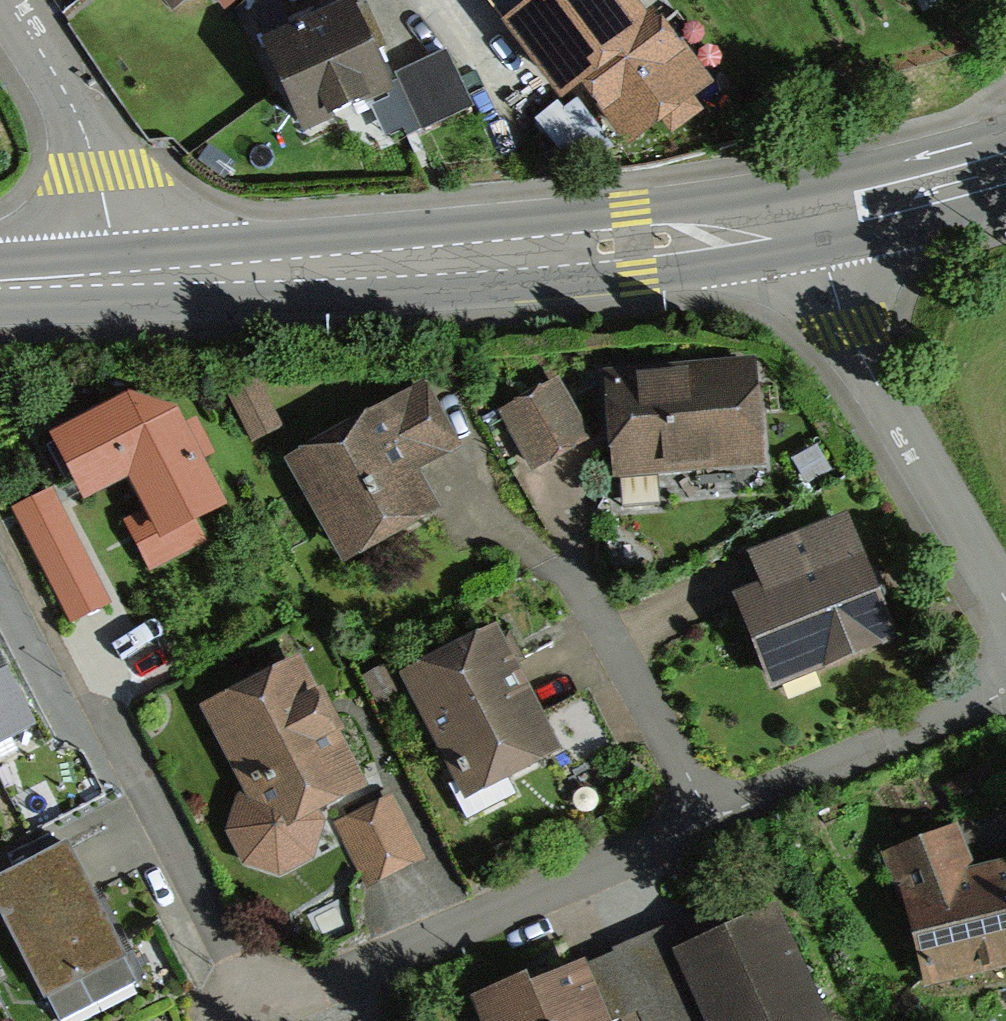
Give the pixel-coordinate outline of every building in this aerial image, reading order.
[(174,11),(188,0),(165,0),(174,11)] [(554,35),(549,38),(574,71),(571,73),(628,150),(668,120),(674,127),(693,113),(685,103),(705,88),(640,0),(527,0),(554,35)] [(345,4),(256,48),(301,139),(373,102),(390,94),(387,88),(345,4)] [(387,88),(390,94),(373,102),(376,108),(390,137),(402,132),(405,138),(471,108),(445,52),(395,75),(398,83),(387,88)] [(763,370),(601,378),(606,484),(768,476),(763,370)] [(505,393),(528,463),(596,440),(572,371),(505,393)] [(259,374),(223,391),(251,448),(286,431),(259,374)] [(429,383),(286,459),(343,567),(443,515),(420,471),(464,448),(429,383)] [(134,400),(52,439),(83,502),(131,478),(149,514),(130,523),(152,567),(202,542),(195,528),(224,513),(176,418),(134,400)] [(43,490),(5,510),(66,621),(103,601),(43,490)] [(855,538),(727,588),(767,688),(894,638),(855,538)] [(498,629),(400,680),(465,804),(563,754),(498,629)] [(302,658),(203,705),(249,793),(240,795),(228,832),(245,863),(276,877),(311,863),(326,829),(321,819),(368,797),(302,658)] [(21,723),(0,684),(0,735),(21,723)] [(392,798),(336,827),(367,888),(424,859),(392,798)] [(0,873),(0,924),(39,1001),(119,961),(60,843),(0,873)] [(891,887),(920,995),(1005,971),(1005,855),(891,887)] [(670,956),(699,1020),(823,1020),(773,910),(670,956)] [(468,1003),(475,1020),(601,1020),(579,962),(468,1003)]
